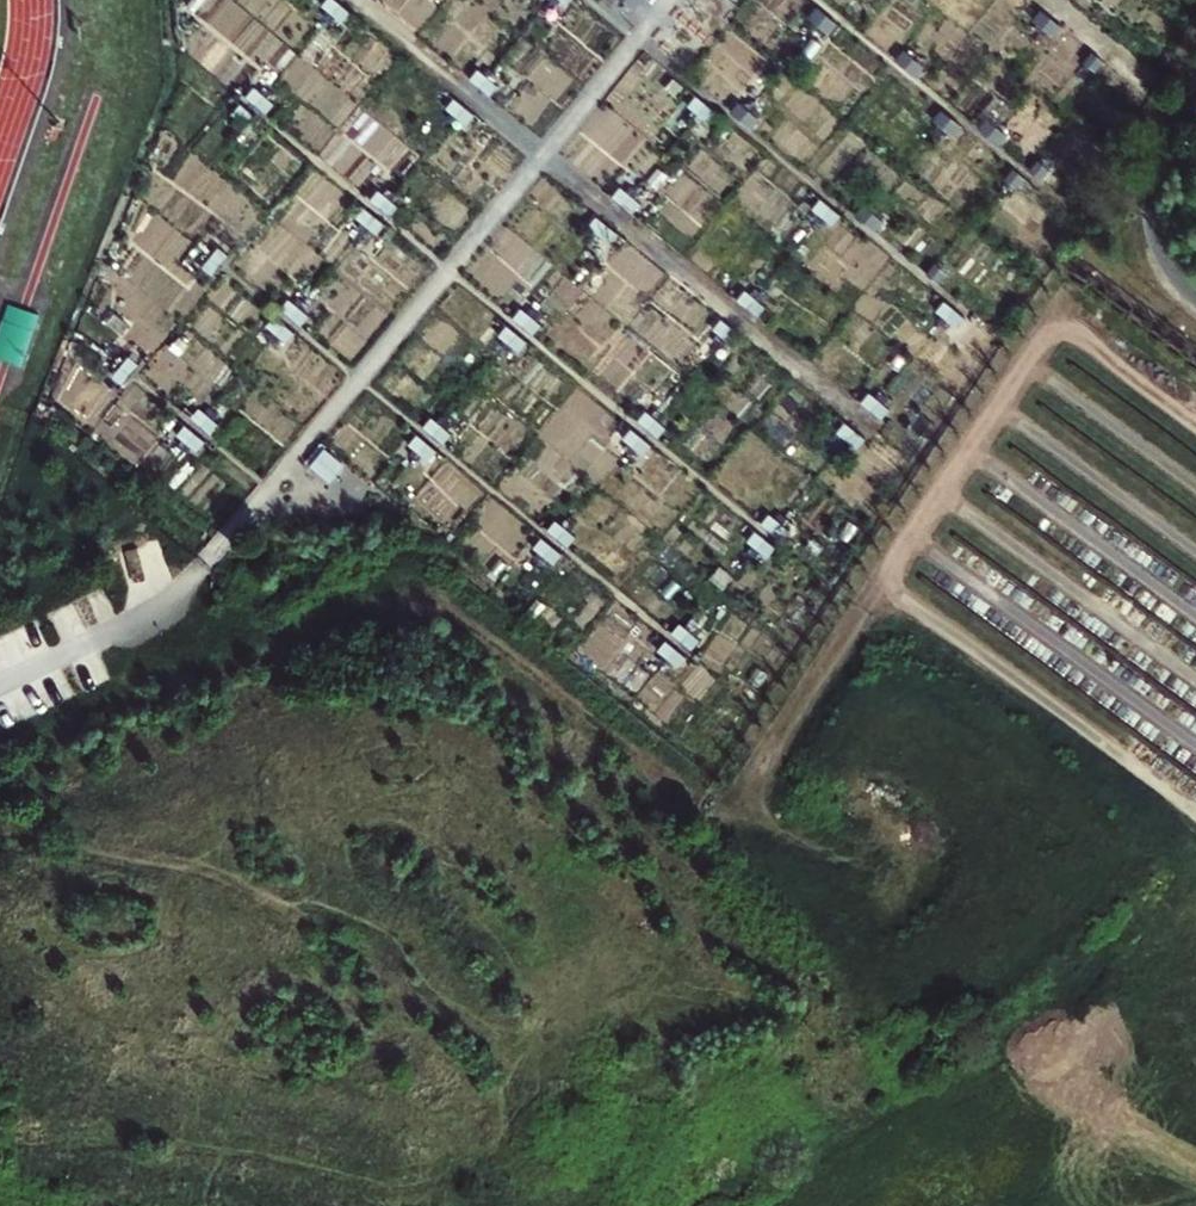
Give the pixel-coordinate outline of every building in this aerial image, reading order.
[(638,9),(645,0),(626,0),(638,9)]
